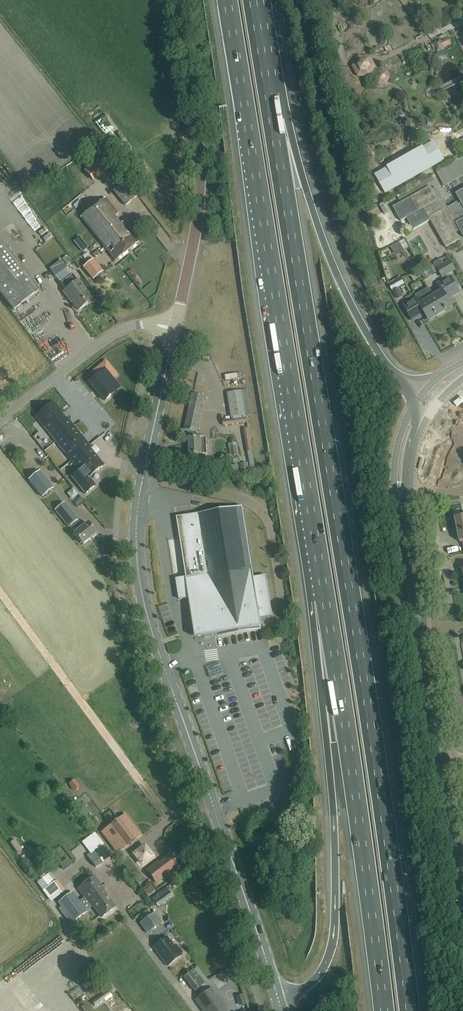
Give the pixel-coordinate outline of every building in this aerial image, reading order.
[(443,48),(452,44),(449,38),(440,41),(443,48)] [(375,76),(378,72),(375,68),(376,67),(370,56),(358,56),(352,67),(358,77),(370,78),(371,76),(375,76)] [(387,71),(379,71),(374,78),(378,85),(387,85),(391,78),(387,71)] [(379,131),(376,126),(369,131),(372,136),(379,131)] [(376,173),(387,192),(445,158),(435,140),(376,173)] [(103,155),(102,156),(84,170),(92,180),(111,165),(103,155)] [(125,205),(137,196),(125,181),(113,191),(125,205)] [(421,208),(441,196),(436,188),(432,190),(430,186),(394,207),(401,221),(407,218),(421,210),(421,208)] [(456,194),(461,203),(458,205),(457,202),(447,208),(441,196),(421,208),(421,210),(407,218),(413,230),(431,220),(445,247),(460,240),(456,233),(460,231),(462,237),(462,190),(456,194)] [(121,224),(115,216),(118,214),(105,198),(81,217),(116,261),(138,243),(122,222),(121,224)] [(38,234),(44,243),(51,238),(44,229),(38,234)] [(38,290),(0,241),(0,293),(13,310),(38,290)] [(93,280),(103,272),(92,259),(83,267),(93,280)] [(443,263),(441,259),(433,264),(442,279),(450,274),(456,270),(450,260),(444,263),(443,263)] [(49,269),(54,276),(66,267),(61,260),(49,269)] [(438,273),(433,265),(429,268),(433,275),(438,273)] [(77,281),(72,274),(60,283),(66,290),(63,292),(69,299),(70,298),(78,310),(92,300),(78,281),(77,281)] [(435,303),(440,313),(444,311),(445,312),(452,308),(446,299),(452,296),(452,297),(459,293),(450,277),(437,285),(441,291),(433,295),(434,297),(432,297),(436,303),(435,303)] [(392,291),(393,291),(396,297),(397,299),(403,296),(398,288),(405,284),(402,280),(400,281),(398,278),(388,284),(389,287),(391,291),(392,291)] [(428,320),(440,313),(435,303),(436,303),(432,297),(421,304),(418,298),(403,307),(412,321),(424,314),(428,320)] [(30,337),(47,332),(43,322),(27,327),(30,337)] [(106,361),(93,371),(97,376),(89,382),(104,401),(120,388),(112,379),(117,375),(106,361)] [(66,398),(71,406),(89,392),(83,384),(66,398)] [(242,390),(227,392),(231,418),(232,418),(232,420),(247,418),(246,415),(247,415),(242,390)] [(197,433),(205,396),(192,394),(185,429),(181,429),(181,438),(188,438),(189,455),(207,454),(206,437),(201,437),(198,437),(197,433)] [(35,417),(72,462),(90,448),(88,446),(89,445),(66,417),(64,418),(61,414),(62,412),(54,401),(35,417)] [(249,428),(243,429),(247,452),(248,452),(250,467),(248,467),(248,463),(240,464),(242,474),(250,473),(249,472),(255,471),(252,451),(253,451),(249,428)] [(79,471),(71,477),(85,494),(95,486),(89,478),(104,465),(90,449),(73,463),(79,471)] [(54,479),(59,477),(55,468),(50,471),(54,479)] [(53,489),(39,471),(29,480),(42,497),(53,489)] [(71,503),(77,500),(73,492),(67,495),(71,503)] [(83,526),(78,520),(78,519),(65,502),(55,510),(69,527),(70,526),(75,533),(73,534),(83,545),(97,534),(87,522),(83,526)] [(254,578),(242,508),(177,518),(187,582),(177,583),(180,600),(190,598),(195,630),(204,637),(261,628),(260,618),(272,616),(266,576),(254,578)] [(101,833),(116,853),(140,835),(125,815),(101,833)] [(96,867),(111,855),(102,844),(86,856),(96,867)] [(140,863),(149,862),(147,851),(138,853),(140,863)] [(179,867),(170,855),(166,859),(159,864),(155,867),(153,865),(147,871),(156,883),(174,870),(179,867)] [(102,890),(103,890),(104,889),(94,876),(77,888),(84,898),(87,901),(102,890)] [(44,882),(39,886),(43,890),(42,891),(50,901),(55,897),(56,898),(65,891),(57,880),(54,882),(48,887),(44,882)] [(148,897),(155,892),(151,886),(144,891),(148,897)] [(114,908),(102,890),(87,901),(90,907),(92,905),(93,906),(101,917),(114,908)] [(155,902),(158,907),(173,897),(169,892),(155,902)] [(87,901),(84,898),(79,902),(72,893),(58,902),(73,922),(86,912),(85,911),(93,906),(92,905),(90,907),(87,901)] [(147,910),(139,916),(143,921),(138,924),(145,935),(163,921),(156,911),(151,915),(147,910)] [(18,947),(26,942),(23,937),(15,942),(18,947)] [(166,966),(181,955),(166,937),(153,947),(157,952),(156,953),(166,966)] [(16,951),(11,944),(0,951),(0,959),(1,961),(16,951)] [(195,991),(205,983),(193,969),(184,977),(195,991)] [(224,1009),(226,1008),(212,988),(194,1000),(202,1010),(225,1010),(224,1009)] [(95,1006),(111,995),(108,991),(92,1002),(95,1006)]
